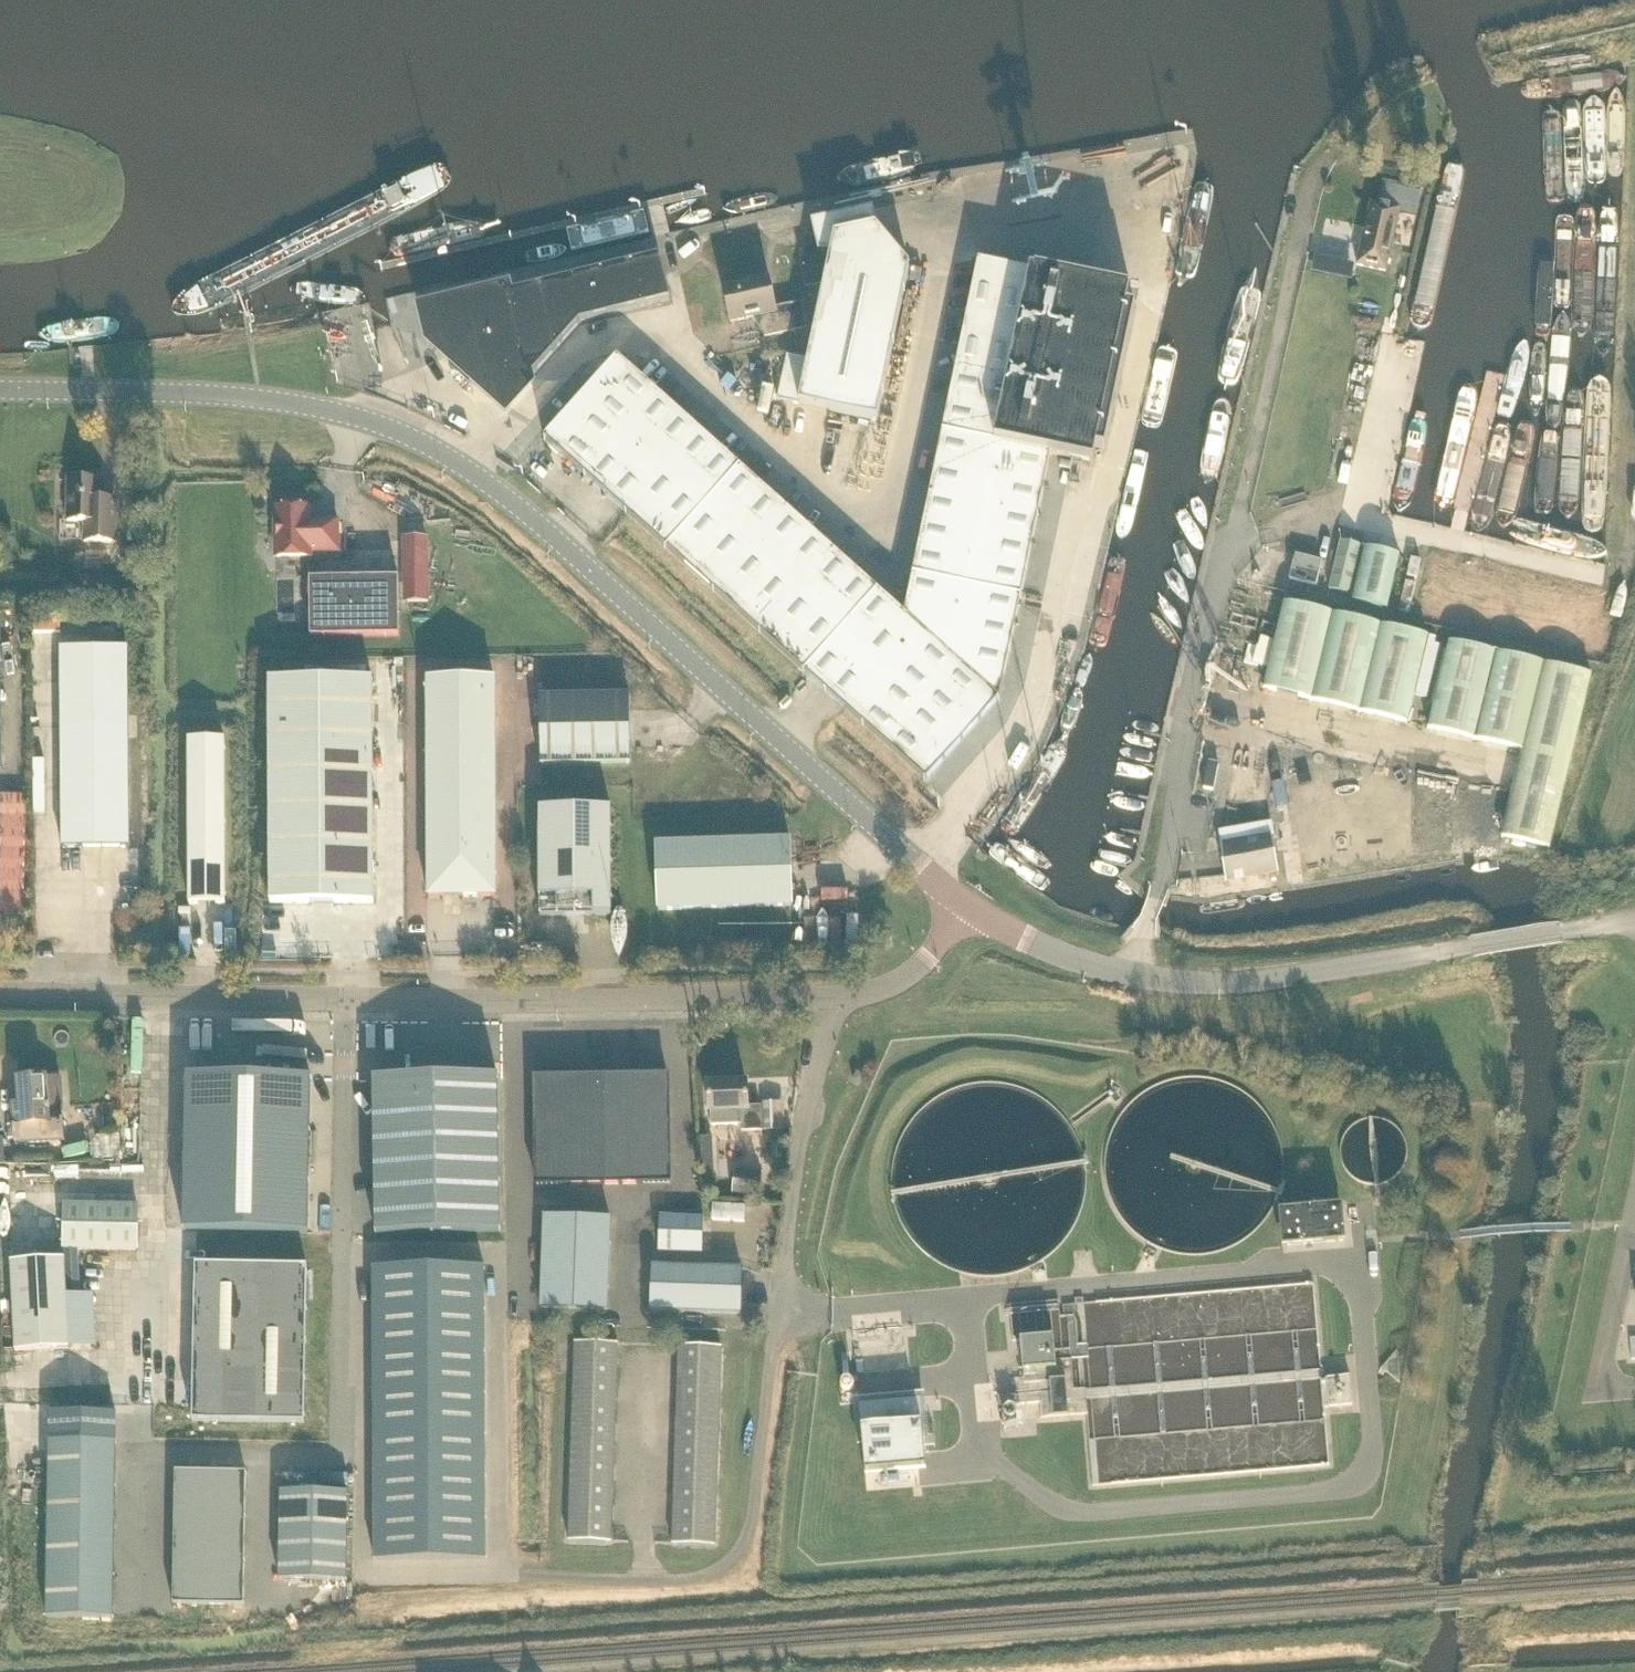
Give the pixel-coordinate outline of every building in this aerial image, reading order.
[(1396,178),(1400,166),(1380,161),(1377,173),(1396,178)] [(1402,211),(1406,191),(1394,188),(1393,191),(1375,187),(1357,266),(1385,272),(1399,211),(1402,211)] [(877,422),(908,268),(877,229),(872,210),(812,225),(819,256),(830,255),(808,362),(786,356),(777,402),(877,422)] [(660,257),(539,287),(555,351),(579,325),(670,301),(660,257)] [(979,262),(905,615),(618,359),(545,441),(926,782),(1000,700),(1051,456),(1094,465),(1097,450),(1105,451),(1136,309),(1127,307),(1130,294),(1128,293),(1129,292),(1036,271),(1035,274),(979,262)] [(762,325),(765,339),(808,329),(802,304),(776,309),(769,279),(724,289),(731,323),(766,316),(767,324),(762,325)] [(530,379),(555,351),(539,287),(507,295),(506,291),(422,311),(430,343),(506,412),(531,385),(530,379)] [(117,544),(117,511),(100,510),(101,482),(68,481),(68,523),(85,523),(85,543),(117,544)] [(310,522),(310,510),(277,510),(277,559),(311,559),(310,553),(339,553),(339,522),(310,522)] [(429,603),(428,554),(428,539),(407,539),(408,603),(429,603)] [(1340,541),(1328,591),(1349,596),(1360,546),(1340,541)] [(1366,548),(1354,602),(1388,610),(1400,556),(1366,548)] [(1316,587),(1322,562),(1295,555),(1289,580),(1316,587)] [(311,580),(311,638),(400,638),(400,580),(311,580)] [(1428,637),(1285,603),(1275,644),(1268,672),(1264,690),(1407,724),(1428,637)] [(1436,642),(1430,640),(1414,700),(1426,703),(1439,649),(1434,648),(1436,642)] [(1268,672),(1275,644),(1260,641),(1258,650),(1256,650),(1252,668),(1268,672)] [(1549,850),(1591,676),(1449,642),(1428,730),(1523,752),(1502,838),(1549,850)] [(63,849),(130,849),(128,648),(61,649),(63,849)] [(271,905),(374,905),(373,681),(270,682),(271,905)] [(429,681),(429,898),(496,898),(496,681),(429,681)] [(541,766),(632,765),(630,696),(540,698),(541,766)] [(225,905),(225,742),(190,742),(190,905),(225,905)] [(31,923),(33,795),(7,794),(5,922),(31,923)] [(540,810),(540,917),(612,917),(611,809),(540,810)] [(1219,833),(1221,844),(1227,881),(1278,872),(1270,824),(1219,833)] [(659,912),(793,907),(791,840),(657,844),(659,912)] [(888,934),(879,935),(880,943),(888,942),(888,934)] [(857,1072),(853,1080),(857,1082),(861,1074),(857,1072)] [(533,1078),(535,1186),(670,1184),(669,1076),(533,1078)] [(187,1077),(184,1232),(308,1235),(311,1080),(187,1077)] [(61,1079),(46,1080),(46,1079),(19,1081),(21,1107),(15,1108),(16,1128),(15,1128),(16,1146),(51,1144),(49,1115),(63,1114),(61,1079)] [(495,1079),(372,1079),(372,1234),(495,1234),(495,1079)] [(709,1087),(709,1111),(710,1127),(743,1125),(743,1132),(763,1131),(762,1106),(749,1106),(747,1085),(709,1087)] [(763,1103),(764,1131),(785,1130),(784,1102),(763,1103)] [(704,1190),(715,1190),(713,1137),(701,1138),(704,1190)] [(758,1198),(762,1174),(734,1171),(731,1194),(758,1198)] [(766,1196),(780,1198),(782,1184),(768,1182),(766,1196)] [(138,1206),(65,1204),(65,1250),(137,1251),(138,1206)] [(1285,1213),(1288,1246),(1329,1243),(1326,1209),(1285,1213)] [(664,1215),(663,1252),(708,1254),(709,1216),(664,1215)] [(611,1221),(544,1219),(541,1308),(608,1310),(611,1221)] [(70,1349),(65,1261),(12,1263),(17,1352),(70,1349)] [(197,1266),(194,1421),(304,1423),(307,1268),(197,1266)] [(653,1267),(652,1289),(652,1311),(741,1314),(742,1270),(653,1267)] [(487,1560),(485,1268),(374,1269),(375,1561),(487,1560)] [(1056,1370),(1054,1337),(1020,1340),(1022,1372),(1056,1370)] [(611,1544),(618,1345),(575,1343),(569,1542),(611,1544)] [(679,1346),(672,1546),(715,1547),(722,1348),(679,1346)] [(1050,1382),(1053,1418),(1068,1417),(1065,1381),(1050,1382)] [(870,1469),(930,1466),(928,1400),(867,1402),(870,1469)] [(50,1441),(47,1618),(114,1620),(116,1442),(50,1441)] [(176,1472),(173,1605),(244,1606),(246,1473),(176,1472)] [(347,1493),(281,1492),(280,1581),(346,1582),(347,1493)]
